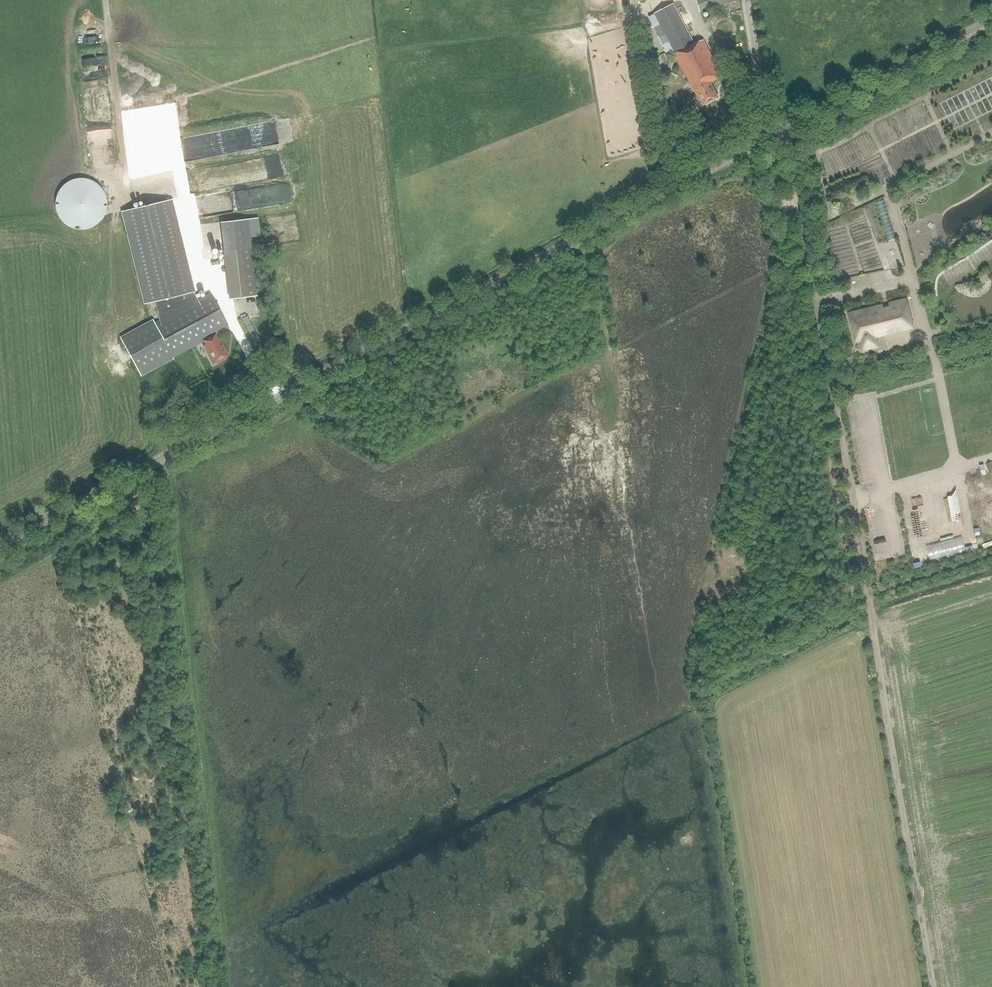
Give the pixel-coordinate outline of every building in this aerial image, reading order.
[(737,0),(696,0),(700,12),(737,0)] [(654,27),(660,24),(676,54),(675,54),(699,99),(700,98),(704,104),(717,96),(710,82),(722,76),(703,39),(693,44),(673,4),(648,17),(654,27)] [(718,17),(713,13),(707,20),(712,25),(718,17)] [(674,83),(675,75),(666,74),(666,82),(674,83)] [(56,197),(55,204),(56,210),(58,216),(62,221),(66,225),(72,228),(78,229),(84,229),(90,228),(96,225),(100,221),(104,216),(106,210),(107,204),(106,197),(104,192),(100,186),(96,182),(90,179),(84,178),(78,178),(72,179),(66,182),(62,186),(58,192),(56,197)] [(228,354),(219,339),(218,339),(215,334),(228,327),(210,293),(198,299),(194,292),(195,292),(172,199),(121,212),(144,304),(155,301),(159,320),(154,323),(152,319),(120,337),(140,375),(203,340),(205,344),(203,346),(209,357),(211,356),(214,362),(228,354)] [(257,296),(248,219),(220,222),(229,299),(257,296)] [(848,313),(855,342),(861,341),(863,351),(879,347),(876,337),(914,328),(907,298),(889,303),(890,307),(883,308),(882,304),(848,313)] [(942,510),(953,509),(951,495),(922,499),(924,512),(917,513),(919,524),(925,523),(925,526),(944,523),(942,510)] [(966,544),(940,547),(941,555),(967,552),(966,544)]
